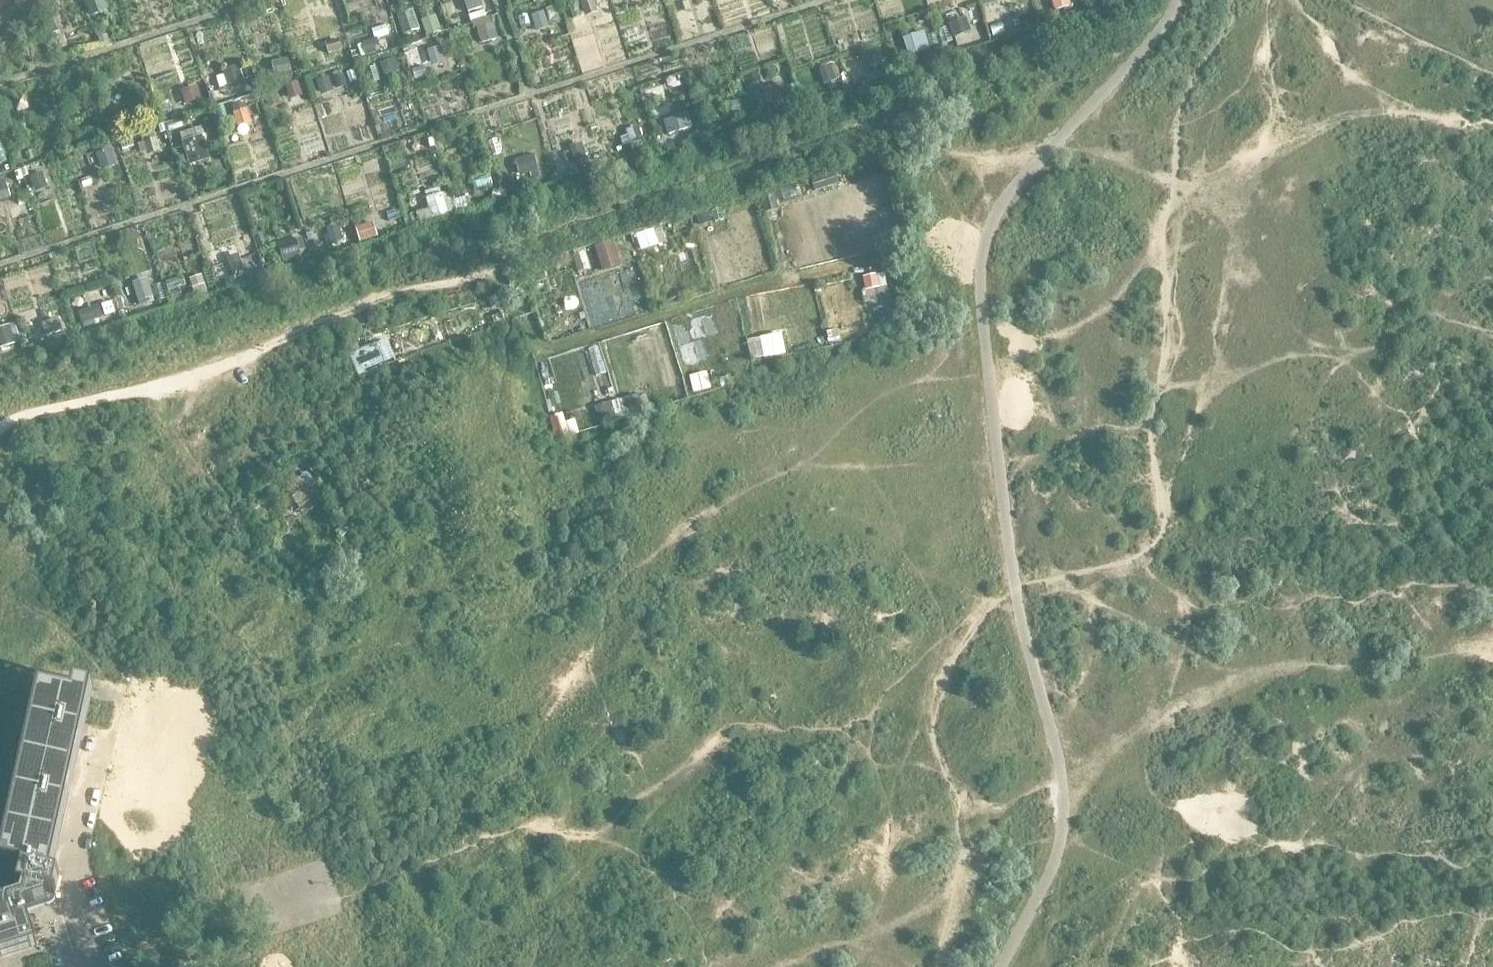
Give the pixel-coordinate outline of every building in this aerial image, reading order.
[(96,14),(105,11),(101,0),(91,0),(96,14)] [(464,0),(468,12),(483,7),(481,0),(465,0),(464,0)] [(585,16),(598,12),(594,0),(580,0),(585,16)] [(1054,10),(1071,5),(1069,0),(1051,0),(1054,10)] [(398,13),(405,32),(421,26),(414,7),(398,13)] [(431,7),(419,11),(429,38),(448,30),(444,18),(443,19),(443,18),(436,21),(435,19),(436,18),(431,7)] [(962,8),(944,15),(953,38),(971,31),(962,8)] [(544,11),(531,15),(536,31),(549,27),(544,11)] [(486,17),(471,21),(474,28),(476,28),(481,43),(498,39),(494,22),(493,23),(490,16),(486,17)] [(924,30),(902,38),(908,56),(930,49),(924,30)] [(339,38),(325,43),(328,53),(343,49),(339,38)] [(377,38),(361,43),(365,55),(381,50),(377,38)] [(440,46),(427,50),(431,66),(445,62),(440,46)] [(879,55),(865,59),(868,71),(883,66),(879,55)] [(288,59),(271,62),(274,75),(291,72),(288,59)] [(393,59),(380,63),(385,79),(398,75),(393,59)] [(831,64),(819,68),(824,84),(836,80),(831,64)] [(239,65),(223,70),(228,85),(243,80),(239,65)] [(343,74),(334,77),(337,89),(346,86),(343,74)] [(329,76),(316,80),(320,92),(333,88),(329,76)] [(298,82),(285,86),(290,100),(303,95),(298,82)] [(781,83),(763,89),(768,104),(786,98),(781,83)] [(197,85),(180,90),(185,104),(201,99),(197,85)] [(26,93),(10,97),(15,112),(30,108),(26,93)] [(277,93),(265,97),(268,108),(280,105),(277,93)] [(743,98),(730,102),(734,115),(747,111),(743,98)] [(245,108),(233,112),(236,121),(248,117),(245,108)] [(687,114),(664,121),(668,134),(692,127),(687,114)] [(639,126),(625,130),(630,144),(643,140),(639,126)] [(202,135),(182,141),(189,166),(209,159),(202,135)] [(620,137),(612,140),(615,148),(623,144),(620,137)] [(157,138),(144,141),(148,155),(161,151),(157,138)] [(581,142),(569,146),(574,162),(587,158),(581,142)] [(111,148),(96,153),(102,170),(117,165),(111,148)] [(534,154),(515,160),(520,176),(539,170),(534,154)] [(861,159),(841,166),(845,180),(866,174),(861,159)] [(27,160),(18,163),(21,169),(29,166),(27,160)] [(20,170),(14,172),(17,180),(23,179),(20,170)] [(835,170),(810,178),(815,191),(839,183),(835,170)] [(43,172),(29,176),(35,192),(48,187),(43,172)] [(23,180),(13,182),(16,194),(26,192),(23,180)] [(521,181),(504,187),(507,195),(524,190),(521,181)] [(0,185),(0,200),(1,201),(11,198),(6,184),(0,185)] [(773,189),(760,193),(765,212),(779,208),(773,189)] [(442,193),(426,198),(429,209),(430,209),(433,218),(434,218),(448,214),(442,193)] [(468,196),(452,200),(455,213),(472,209),(468,196)] [(708,212),(696,215),(699,226),(711,222),(708,212)] [(373,222),(355,227),(360,242),(378,236),(373,222)] [(338,224),(326,228),(330,244),(343,240),(338,224)] [(652,225),(634,231),(641,250),(659,244),(652,225)] [(295,239),(278,244),(284,262),(301,257),(295,239)] [(612,240),(594,246),(602,271),(621,265),(612,240)] [(239,253),(226,258),(232,273),(244,269),(239,253)] [(876,274),(862,277),(865,291),(879,288),(876,274)] [(202,275),(189,279),(192,288),(205,284),(202,275)] [(234,276),(225,279),(228,287),(237,284),(234,276)] [(147,278),(132,283),(138,302),(153,297),(147,278)] [(627,320),(628,301),(590,300),(589,319),(627,320)] [(98,305),(78,312),(82,324),(102,317),(98,305)] [(62,320),(49,324),(52,333),(64,329),(62,320)] [(0,327),(0,349),(16,344),(9,324),(0,327)] [(837,330),(826,332),(829,342),(840,340),(839,337),(837,330)] [(781,333),(760,337),(764,358),(786,354),(785,354),(781,333)] [(369,347),(356,352),(363,370),(383,362),(391,358),(384,341),(376,345),(376,346),(369,349),(369,347)] [(707,371),(689,376),(693,392),(711,388),(707,371)] [(727,376),(719,378),(721,386),(729,384),(727,376)] [(639,393),(622,399),(627,415),(637,412),(644,410),(643,409),(640,397),(639,393)] [(646,395),(640,397),(643,409),(650,407),(646,395)] [(611,401),(594,406),(599,423),(616,418),(611,401)] [(592,412),(574,419),(578,432),(579,434),(598,428),(597,426),(592,412)] [(562,413),(549,417),(555,439),(569,434),(562,413)] [(294,473),(281,483),(300,508),(313,498),(306,489),(313,484),(305,473),(298,478),(294,473)] [(51,903),(52,902),(53,901),(54,900),(55,898),(55,897),(55,896),(61,875),(50,873),(91,685),(76,682),(74,694),(41,686),(2,864),(26,869),(22,888),(26,889),(24,896),(0,904),(0,956),(38,944),(25,906),(45,899),(47,904),(51,903)]
